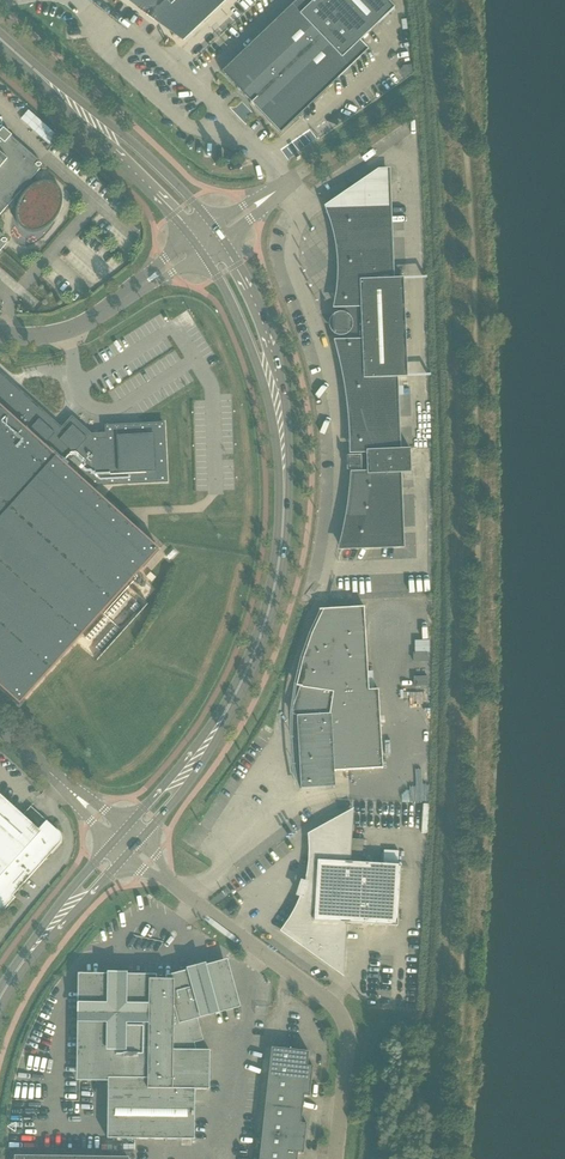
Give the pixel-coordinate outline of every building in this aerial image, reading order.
[(177,32),(183,26),(188,32),(221,0),(133,0),(177,32)] [(281,134),(289,125),(367,49),(359,40),(393,7),(387,0),(296,0),(231,64),(222,72),(246,97),(244,100),(254,111),(257,108),(281,134)] [(22,189),(26,192),(23,197),(20,201),(18,206),(17,211),(17,216),(17,221),(18,224),(19,226),(20,228),(22,230),(24,231),(27,232),(29,233),(32,232),(37,232),(42,230),(46,228),(50,225),(54,221),(57,218),(59,214),(61,209),(62,204),(62,199),(61,193),(61,191),(59,189),(57,187),(55,185),(53,183),(51,183),(47,182),(43,182),(39,183),(35,185),(30,181),(40,169),(40,167),(41,165),(40,164),(39,162),(11,137),(12,136),(11,135),(8,139),(1,133),(4,129),(3,128),(1,131),(0,130),(0,215),(22,189)] [(340,209),(329,209),(328,209),(332,222),(335,234),(338,246),(339,258),(340,270),(339,281),(338,293),(336,306),(340,306),(340,321),(337,321),(337,328),(340,328),(341,343),(337,343),(343,368),(347,391),(349,403),(350,415),(351,427),(352,439),(352,452),(355,452),(355,460),(350,460),(351,467),(355,467),(356,474),(352,474),(344,533),(341,548),(402,546),(399,474),(411,473),(410,449),(398,450),(395,378),(407,378),(404,279),(392,279),(389,207),(375,208),(374,193),(353,208),(347,209),(346,202),(340,202),(340,209)] [(20,705),(98,618),(159,550),(135,529),(140,524),(129,514),(124,519),(93,491),(98,485),(167,482),(164,424),(106,427),(106,438),(95,439),(72,417),(60,431),(58,429),(57,430),(49,423),(51,421),(1,376),(0,377),(0,687),(20,705)] [(302,687),(299,704),(297,704),(296,709),(298,709),(297,716),(301,789),(335,787),(334,771),(383,769),(378,690),(369,691),(364,608),(365,608),(364,607),(319,610),(319,611),(323,611),(312,635),(303,660),(296,686),(302,687)] [(15,898),(12,895),(23,882),(24,883),(45,860),(44,859),(58,844),(59,841),(60,838),(59,835),(57,833),(51,827),(52,826),(31,807),(23,816),(0,795),(0,914),(15,898)] [(298,907),(291,919),(283,930),(343,973),(344,931),(347,931),(347,926),(345,926),(345,923),(397,926),(401,865),(349,862),(352,812),(310,835),(311,848),(310,860),(309,872),(306,884),(301,882),(301,883),(298,893),(297,893),(303,895),(298,907)] [(109,977),(81,977),(79,1079),(108,1079),(107,1139),(194,1140),(195,1090),(209,1090),(210,1051),(195,1051),(192,1042),(201,1040),(195,1017),(237,1006),(225,963),(204,969),(204,966),(189,971),(190,973),(169,978),(169,980),(154,980),(154,978),(125,977),(125,975),(109,975),(109,977)] [(271,1048),(270,1060),(268,1077),(311,1082),(313,1067),(312,1066),(311,1067),(307,1067),(309,1052),(271,1048)] [(310,1097),(311,1082),(268,1077),(265,1106),(302,1110),(304,1096),(308,1096),(308,1097),(310,1097)] [(301,1124),(302,1110),(265,1106),(262,1134),(305,1139),(307,1124),(305,1123),(305,1124),(301,1124)] [(305,1139),(262,1134),(259,1158),(297,1158),(298,1153),(302,1153),(302,1154),(303,1154),(305,1139)]
